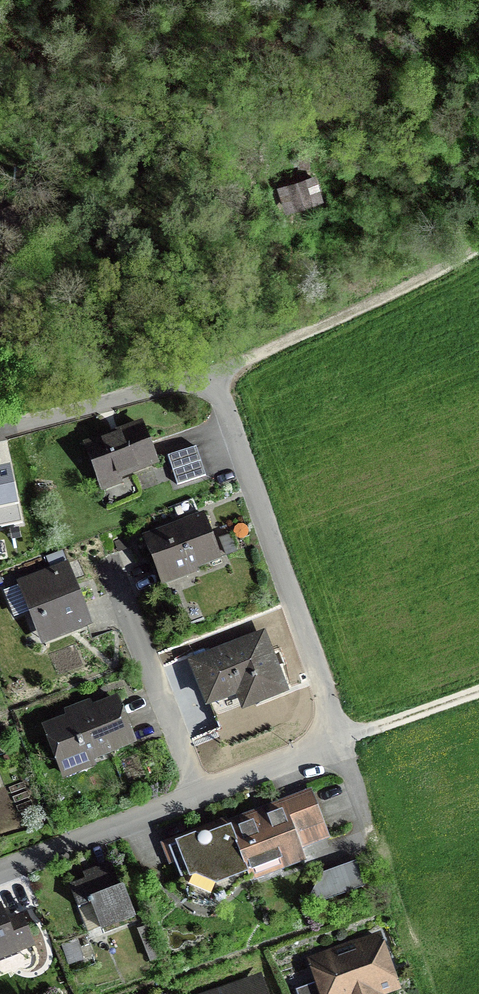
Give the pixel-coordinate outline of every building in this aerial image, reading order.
[(309,176),(277,186),(285,212),(318,202),(309,176)] [(142,420),(82,442),(101,492),(123,484),(121,479),(159,465),(142,420)] [(206,475),(197,447),(168,456),(177,484),(206,475)] [(203,512),(142,536),(161,586),(198,572),(197,569),(222,559),(203,512)] [(233,533),(219,539),(228,558),(242,552),(233,533)] [(115,542),(119,553),(131,548),(126,537),(115,542)] [(92,625),(63,550),(46,557),(50,568),(16,581),(18,586),(4,592),(14,618),(21,616),(28,635),(36,632),(41,645),(92,625)] [(265,629),(187,659),(206,707),(210,706),(214,716),(239,706),(240,711),(289,692),(265,629)] [(66,716),(42,725),(63,779),(97,766),(95,761),(137,745),(117,695),(92,705),(90,700),(64,710),(66,716)] [(311,789),(226,821),(246,876),(250,886),(307,864),(302,850),(330,840),(311,789)] [(246,876),(226,821),(226,817),(159,843),(170,866),(176,864),(181,879),(188,877),(190,881),(192,880),(188,887),(211,898),(217,887),(246,876)] [(365,887),(356,862),(303,881),(313,907),(365,887)] [(119,888),(110,863),(83,872),(85,879),(69,884),(87,933),(99,928),(101,933),(136,921),(123,886),(119,888)] [(0,903),(0,963),(36,949),(22,913),(7,919),(1,903),(0,903)] [(138,930),(150,961),(160,958),(147,926),(138,930)] [(306,958),(315,983),(295,990),(297,993),(399,993),(402,993),(381,932),(306,958)] [(61,944),(69,967),(95,957),(90,943),(81,947),(77,938),(61,944)] [(201,993),(269,993),(262,973),(201,993)] [(7,979),(5,985),(8,991),(14,992),(19,989),(21,983),(18,978),(12,976),(7,979)]
